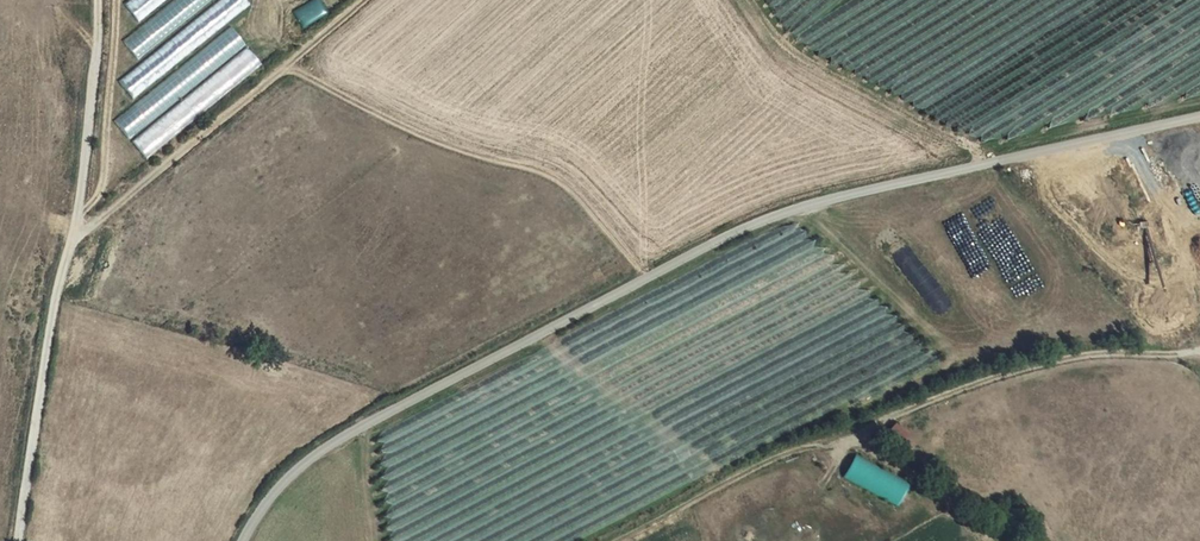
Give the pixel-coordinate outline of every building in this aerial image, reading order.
[(250,6),(246,0),(222,0),(117,78),(130,96),(250,6)] [(121,1),(134,18),(159,0),(122,0),(121,1)] [(209,0),(172,0),(122,38),(135,56),(209,0)] [(328,13),(321,0),(308,0),(292,9),(302,27),(328,13)] [(198,51),(196,48),(154,81),(157,85),(113,119),(126,136),(245,45),(230,26),(198,51)] [(144,157),(262,65),(248,48),(131,140),(144,157)] [(850,458),(841,481),(900,503),(908,480),(850,458)]
